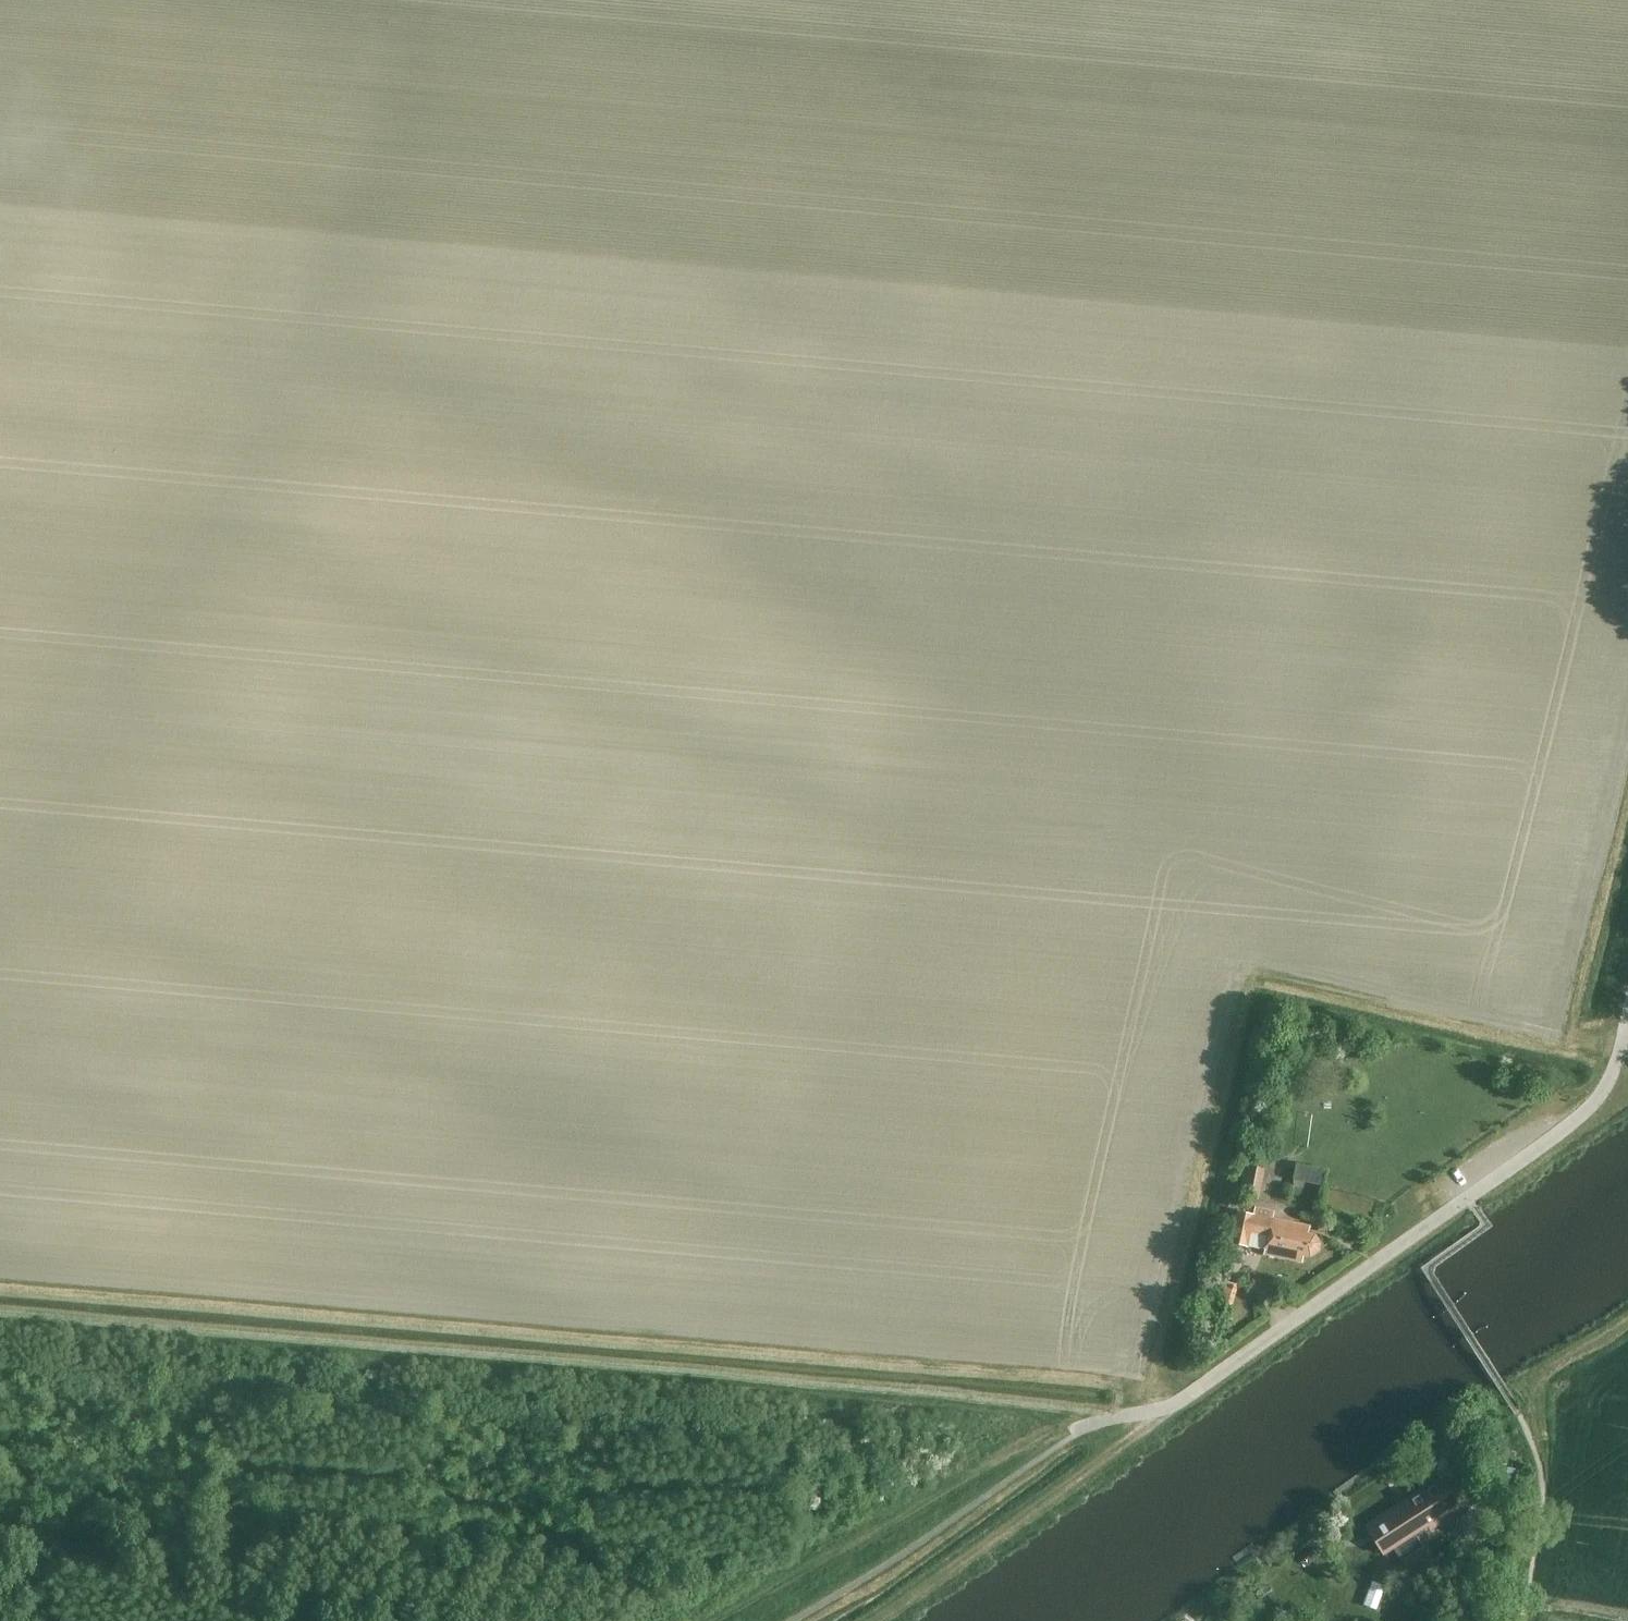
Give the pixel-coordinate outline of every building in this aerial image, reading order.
[(1266,1163),(1256,1161),(1256,1166),(1246,1164),(1242,1191),(1261,1195),(1266,1163)] [(1330,1182),(1332,1165),(1299,1161),(1297,1178),(1330,1182)] [(1305,1255),(1312,1256),(1320,1251),(1322,1242),(1317,1235),(1310,1233),(1311,1226),(1274,1218),(1275,1211),(1256,1207),(1255,1214),(1239,1210),(1232,1242),(1266,1250),(1265,1253),(1303,1261),(1305,1255)] [(1239,1285),(1222,1280),(1217,1301),(1234,1305),(1239,1285)] [(1462,1502),(1446,1478),(1414,1499),(1378,1522),(1381,1526),(1380,1527),(1384,1534),(1386,1533),(1395,1547),(1403,1559),(1423,1546),(1415,1534),(1429,1525),(1437,1520),(1436,1519),(1462,1502)]
